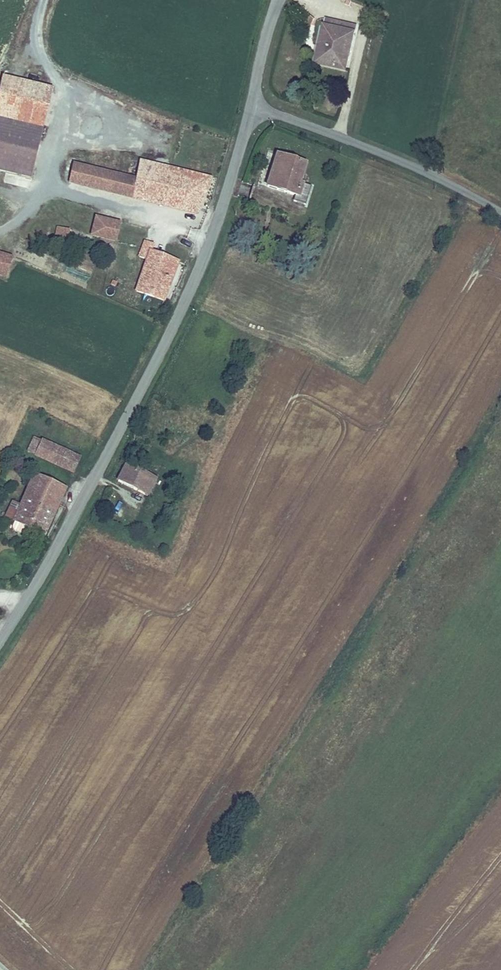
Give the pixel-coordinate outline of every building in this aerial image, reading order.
[(358,27),(325,19),(313,65),(346,73),(358,27)] [(53,89),(3,76),(0,86),(0,172),(31,180),(53,89)] [(307,165),(276,154),(265,187),(294,197),(293,202),(305,206),(311,188),(301,184),(307,165)] [(164,199),(171,171),(141,163),(137,180),(74,165),(69,183),(159,205),(161,198),(164,199)] [(197,215),(210,180),(171,171),(164,199),(161,198),(159,205),(197,215)] [(119,224),(95,218),(90,236),(114,242),(119,224)] [(57,228),(55,239),(67,241),(69,230),(57,228)] [(145,260),(135,291),(166,302),(179,262),(152,251),(154,245),(143,241),(137,257),(145,260)] [(6,280),(14,258),(0,253),(0,278),(6,280)] [(79,458),(34,437),(28,451),(73,473),(79,458)] [(148,479),(129,470),(121,488),(140,498),(148,479)] [(66,488),(36,474),(14,521),(44,535),(66,488)] [(148,479),(140,498),(150,503),(159,484),(148,479)]
